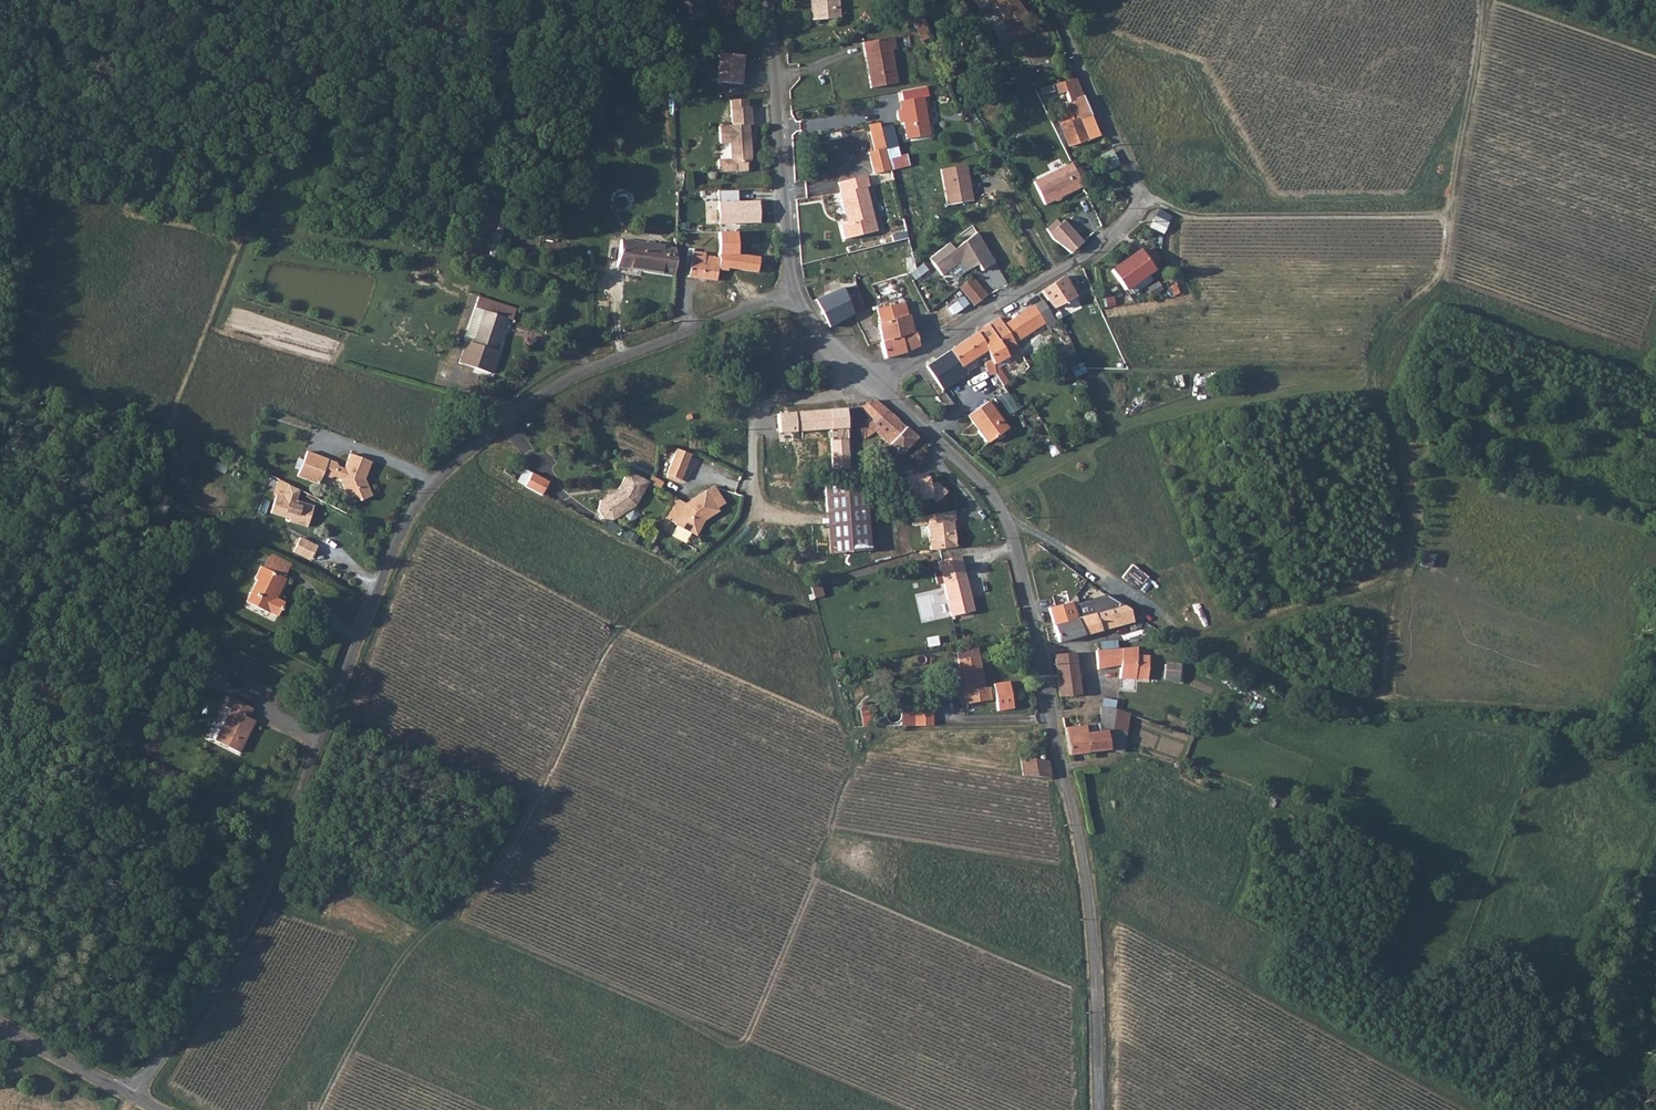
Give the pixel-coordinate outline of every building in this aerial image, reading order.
[(831,8),(838,8),(838,0),(814,0),(815,20),(832,19),(831,8)] [(1007,30),(1004,32),(1008,38),(1004,40),(1007,45),(1015,40),(1017,42),(1031,32),(1030,30),(1023,19),(1029,16),(1019,0),(988,0),(990,4),(995,1),(1006,20),(1002,23),(1007,30)] [(931,36),(926,20),(918,23),(923,39),(931,36)] [(893,52),(890,40),(859,47),(861,59),(865,58),(871,80),(867,81),(869,92),(896,86),(888,53),(893,52)] [(718,51),(717,81),(742,83),(744,54),(718,51)] [(871,80),(865,58),(861,59),(867,81),(871,80)] [(1016,87),(1029,84),(1026,72),(1013,76),(1016,87)] [(1078,86),(1064,92),(1065,95),(1061,97),(1064,105),(1066,104),(1070,115),(1059,119),(1070,148),(1088,140),(1086,134),(1080,120),(1089,116),(1090,116),(1078,86)] [(717,160),(719,173),(747,170),(747,162),(751,159),(748,117),(750,117),(749,98),(728,100),(730,123),(717,124),(719,145),(728,144),(728,158),(717,160)] [(907,114),(903,114),(905,127),(908,144),(931,141),(925,102),(905,105),(907,114)] [(1089,116),(1080,120),(1086,134),(1095,130),(1089,116)] [(880,127),(868,128),(875,154),(886,152),(880,127)] [(1098,155),(1104,171),(1117,166),(1112,150),(1098,155)] [(891,173),(907,171),(905,163),(889,165),(891,173)] [(942,174),(947,209),(972,205),(967,170),(942,174)] [(1065,208),(1065,204),(1087,193),(1076,171),(1038,190),(1049,212),(1056,209),(1060,210),(1065,208)] [(868,188),(865,177),(838,183),(840,194),(839,194),(845,224),(839,226),(842,240),(875,233),(865,188),(868,188)] [(716,191),(717,225),(758,223),(757,202),(736,202),(736,190),(716,191)] [(1172,220),(1153,211),(1145,227),(1165,236),(1172,220)] [(1082,242),(1057,216),(1044,229),(1069,255),(1082,242)] [(751,244),(751,233),(719,232),(719,243),(751,244)] [(976,266),(980,272),(993,262),(975,233),(953,250),(948,243),(927,260),(947,285),(976,266)] [(666,247),(621,241),(617,267),(663,274),(666,247)] [(666,247),(663,274),(674,275),(676,248),(666,247)] [(909,248),(901,250),(906,271),(915,269),(909,248)] [(705,253),(693,251),(690,276),(717,280),(720,258),(705,255),(705,253)] [(1126,290),(1154,270),(1141,251),(1112,271),(1126,290)] [(720,258),(717,280),(733,283),(735,264),(736,255),(720,253),(720,258)] [(735,264),(752,266),(749,285),(759,286),(763,259),(736,255),(735,264)] [(749,285),(752,266),(735,264),(733,283),(749,285)] [(1064,277),(1043,291),(1054,308),(1065,301),(1078,298),(1064,277)] [(973,278),(960,288),(974,306),(988,296),(973,278)] [(847,297),(850,304),(860,300),(854,283),(844,287),(847,297)] [(832,293),(815,300),(830,329),(845,320),(837,302),(832,293)] [(963,296),(946,307),(951,315),(968,304),(963,296)] [(837,302),(845,320),(854,314),(850,304),(847,297),(837,302)] [(495,337),(500,319),(503,307),(472,299),(459,342),(460,343),(459,345),(454,362),(486,373),(493,352),(491,351),(495,337)] [(850,304),(854,314),(863,310),(860,300),(850,304)] [(882,344),(900,338),(913,334),(908,317),(902,302),(875,311),(878,326),(876,327),(882,344)] [(1032,307),(1011,321),(1022,338),(1043,324),(1040,319),(1050,313),(1041,302),(1032,307)] [(511,309),(503,307),(500,319),(508,320),(511,309)] [(985,351),(992,361),(994,365),(1007,357),(1009,360),(1016,356),(1012,350),(1017,347),(1014,343),(1003,326),(999,319),(975,335),(985,351)] [(1003,326),(1014,343),(1022,338),(1011,321),(1003,326)] [(913,334),(900,338),(905,354),(919,346),(915,333),(913,334)] [(985,351),(975,335),(960,345),(971,361),(985,351)] [(885,360),(905,354),(900,338),(882,344),(880,344),(885,360)] [(947,368),(951,374),(971,361),(960,345),(941,358),(947,368)] [(941,373),(943,372),(947,368),(941,358),(934,363),(941,373)] [(996,374),(994,365),(992,361),(985,363),(988,376),(996,374)] [(453,364),(486,374),(486,373),(454,362),(453,364)] [(947,368),(943,372),(946,377),(951,374),(947,368)] [(1003,393),(995,399),(1007,415),(1015,409),(1003,393)] [(887,410),(877,402),(861,406),(867,423),(887,410)] [(979,409),(1000,435),(1007,429),(988,402),(979,409)] [(887,410),(867,423),(861,406),(851,409),(860,435),(865,439),(876,431),(902,456),(918,437),(887,410)] [(833,470),(849,467),(844,409),(842,408),(778,414),(779,433),(831,429),(833,470)] [(968,417),(988,444),(1000,435),(979,409),(968,417)] [(692,454),(676,448),(667,474),(682,479),(692,454)] [(317,482),(320,473),(328,476),(332,474),(338,477),(347,496),(353,495),(358,497),(359,499),(371,495),(362,477),(369,460),(348,452),(342,467),(336,464),(334,460),(307,451),(297,475),(317,482)] [(649,482),(629,471),(618,489),(601,500),(598,510),(603,518),(613,520),(636,505),(649,482)] [(522,487),(540,496),(547,481),(529,473),(522,487)] [(923,476),(902,479),(906,507),(916,505),(916,503),(928,501),(932,506),(942,495),(933,486),(925,487),(923,476)] [(315,505),(299,499),(302,489),(290,482),(285,496),(278,494),(273,507),(292,514),(291,517),(308,524),(315,505)] [(859,541),(857,526),(853,486),(826,489),(833,558),(860,555),(859,541)] [(696,537),(703,522),(718,512),(705,492),(685,504),(676,523),(674,526),(696,537)] [(665,520),(674,526),(676,523),(685,504),(676,499),(665,520)] [(954,515),(923,517),(929,552),(955,550),(953,525),(955,525),(954,515)] [(872,540),(870,525),(857,526),(859,541),(872,540)] [(298,552),(301,545),(313,551),(317,544),(300,535),(293,549),(298,552)] [(310,557),(313,551),(301,545),(298,552),(310,557)] [(272,550),(263,567),(283,577),(291,560),(272,550)] [(972,610),(959,555),(937,560),(939,568),(933,570),(936,579),(941,578),(950,615),(972,610)] [(280,590),(286,578),(283,577),(263,567),(261,566),(254,579),(257,580),(246,602),(269,613),(269,611),(278,615),(285,601),(274,596),(278,588),(280,590)] [(808,580),(813,597),(823,594),(819,579),(808,580)] [(1091,599),(1074,605),(1084,633),(1132,621),(1129,609),(1122,605),(1096,613),(1091,599)] [(1074,605),(1072,600),(1051,606),(1057,623),(1054,624),(1058,640),(1084,633),(1074,605)] [(1138,645),(1097,649),(1098,668),(1121,663),(1120,677),(1135,678),(1135,677),(1147,679),(1149,655),(1137,654),(1138,645)] [(1076,651),(1053,653),(1059,695),(1081,692),(1076,651)] [(982,686),(977,655),(956,658),(963,702),(988,698),(986,685),(982,686)] [(1180,663),(1165,662),(1165,678),(1179,679),(1180,663)] [(228,725),(246,733),(254,713),(251,712),(256,702),(234,692),(229,701),(234,703),(219,735),(222,736),(228,725)] [(915,721),(933,721),(933,704),(915,704),(915,721)] [(1101,721),(1064,726),(1069,753),(1109,747),(1123,749),(1129,712),(1121,709),(1113,706),(1104,705),(1101,705),(1101,721)] [(860,727),(870,726),(868,706),(858,707),(860,727)] [(258,715),(254,713),(246,733),(250,734),(258,715)] [(243,746),(248,735),(245,734),(246,733),(228,725),(222,736),(243,746)] [(1022,774),(1050,777),(1047,759),(1019,755),(1022,774)]
